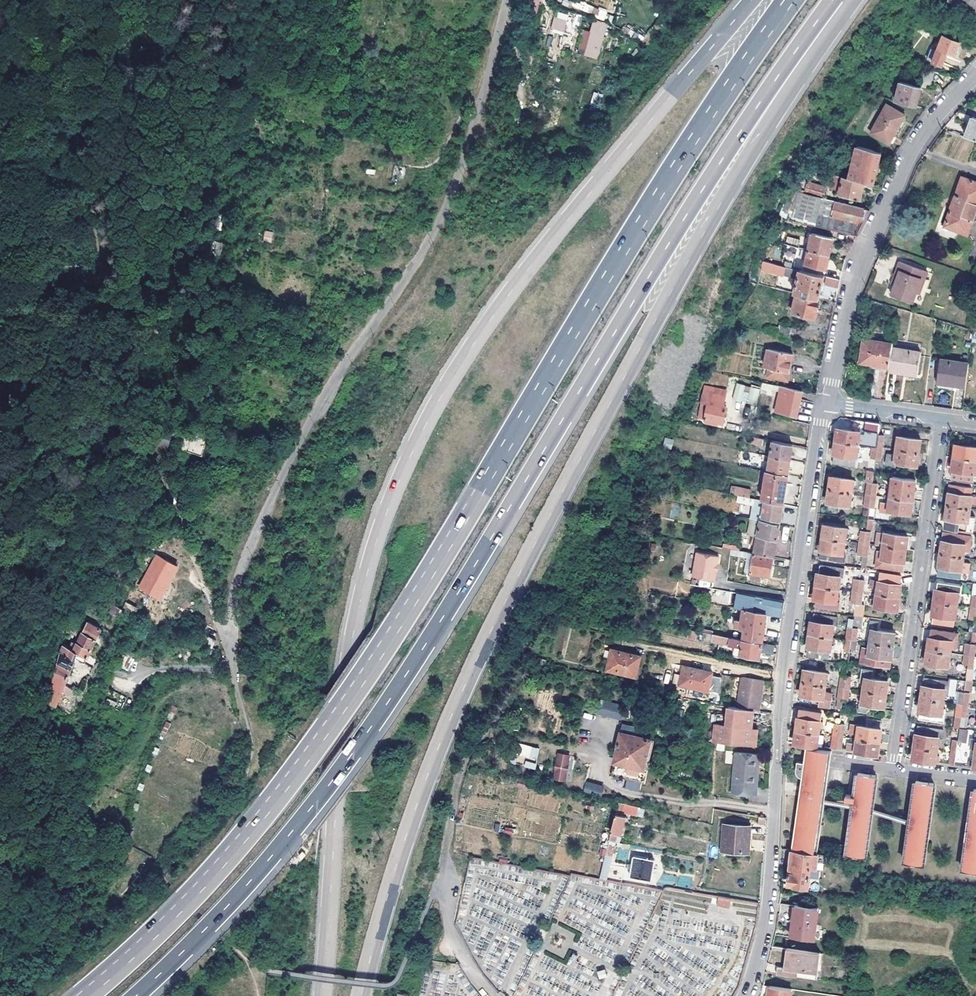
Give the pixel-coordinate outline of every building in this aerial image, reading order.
[(536,13),(540,0),(530,0),(528,10),(536,13)] [(562,5),(605,18),(607,11),(571,0),(563,0),(562,5)] [(948,1),(975,13),(975,0),(949,0),(948,1)] [(564,32),(568,14),(555,11),(551,29),(564,32)] [(582,30),(578,55),(601,58),(605,23),(592,21),(590,31),(582,30)] [(960,42),(943,35),(936,50),(932,49),(928,59),(943,65),(948,51),(956,54),(960,42)] [(935,70),(922,67),(919,80),(931,84),(935,70)] [(921,85),(900,80),(895,99),(916,105),(921,85)] [(886,105),(870,131),(888,141),(904,115),(886,105)] [(972,115),(969,126),(965,135),(975,138),(975,117),(972,115)] [(881,152),(857,146),(849,178),(865,182),(873,184),(881,152)] [(849,178),(843,176),(839,193),(860,199),(865,182),(849,178)] [(944,226),(967,235),(975,211),(975,182),(961,177),(944,226)] [(808,182),(805,194),(823,198),(826,187),(808,182)] [(870,209),(823,198),(805,194),(798,192),(791,219),(857,234),(870,209)] [(265,231),(263,241),(271,242),(273,232),(265,231)] [(829,254),(833,236),(817,232),(812,232),(808,249),(809,249),(829,254)] [(788,236),(786,244),(789,245),(798,247),(800,239),(788,236)] [(798,247),(789,245),(787,252),(797,254),(797,253),(802,254),(804,248),(798,247)] [(809,249),(808,249),(805,264),(826,269),(829,254),(809,249)] [(898,278),(895,284),(892,294),(913,302),(916,292),(920,293),(928,271),(900,261),(894,277),(898,278)] [(761,269),(778,273),(780,266),(763,262),(761,269)] [(795,292),(797,293),(820,298),(824,276),(824,275),(800,270),(800,271),(780,266),(778,273),(798,277),(795,292)] [(916,292),(913,302),(922,305),(934,273),(928,271),(920,293),(916,292)] [(259,274),(256,285),(264,287),(267,276),(259,274)] [(841,280),(826,277),(825,283),(839,286),(841,280)] [(820,298),(797,293),(793,313),(815,317),(820,298)] [(766,324),(765,331),(790,337),(792,327),(779,324),(778,327),(766,324)] [(865,341),(862,356),(861,363),(880,366),(890,368),(893,348),(893,345),(865,341)] [(769,348),(764,374),(789,379),(794,353),(769,348)] [(890,368),(890,371),(919,376),(922,353),(893,348),(890,368)] [(969,364),(971,353),(963,353),(961,363),(969,364)] [(861,363),(862,356),(859,355),(858,365),(880,368),(880,366),(861,363)] [(969,364),(961,363),(941,359),(938,383),(967,387),(969,364)] [(745,402),(749,379),(742,378),(740,388),(733,387),(731,399),(745,402)] [(762,382),(760,390),(780,394),(776,413),(797,417),(800,403),(802,390),(762,382)] [(704,393),(702,403),(709,405),(706,418),(707,418),(707,420),(712,421),(711,423),(719,424),(719,422),(725,423),(728,407),(726,406),(729,391),(707,386),(705,394),(704,393)] [(757,406),(760,391),(752,390),(749,404),(757,406)] [(709,405),(702,403),(699,416),(706,418),(709,405)] [(881,423),(866,421),(865,433),(860,433),(860,431),(837,427),(836,441),(858,444),(873,446),(875,446),(878,447),(880,434),(881,423)] [(188,451),(202,455),(207,437),(192,433),(188,451)] [(898,442),(897,449),(920,452),(921,439),(899,436),(899,437),(897,437),(896,441),(898,442)] [(763,447),(764,440),(753,438),(752,444),(763,447)] [(858,451),(858,444),(836,441),(833,462),(856,465),(857,455),(858,451)] [(773,443),(771,457),(790,461),(793,445),(773,443)] [(955,457),(975,460),(975,446),(956,444),(955,457)] [(921,466),(923,453),(920,452),(897,449),(897,453),(890,452),(888,464),(899,465),(900,463),(921,466)] [(790,461),(771,457),(769,472),(788,475),(790,461)] [(955,457),(952,476),(975,480),(975,473),(975,460),(955,457)] [(876,458),(875,471),(882,472),(883,464),(881,463),(881,459),(876,458)] [(769,472),(768,472),(763,501),(765,502),(784,505),(788,475),(769,472)] [(853,484),(854,480),(854,479),(831,476),(829,490),(852,493),(853,484)] [(891,498),(916,501),(919,480),(893,476),(892,484),(892,485),(890,485),(889,491),(892,491),(891,498)] [(948,505),(971,508),(972,503),(975,503),(975,495),(972,495),(973,486),(951,483),(948,505)] [(739,497),(750,499),(752,492),(736,488),(734,496),(739,497)] [(852,493),(829,490),(828,501),(840,503),(838,510),(849,512),(850,504),(851,500),(852,493)] [(750,499),(739,497),(737,502),(753,506),(755,500),(750,499)] [(916,501),(891,498),(890,504),(882,503),(881,512),(889,513),(890,510),(915,513),(916,501)] [(764,510),(763,518),(781,520),(784,505),(765,502),(764,510)] [(948,505),(947,517),(948,517),(947,525),(974,529),(975,517),(975,516),(970,516),(971,508),(948,505)] [(870,507),(868,516),(868,519),(874,520),(876,508),(875,508),(870,507)] [(762,521),(763,518),(764,510),(758,509),(756,520),(762,521)] [(756,520),(751,519),(748,534),(752,536),(758,537),(755,555),(775,557),(780,524),(762,521),(756,520)] [(824,525),(823,538),(845,541),(846,532),(847,528),(824,525)] [(943,541),(941,554),(964,557),(970,557),(973,536),(944,532),(943,541)] [(885,541),(884,546),(907,549),(910,549),(912,537),(879,533),(878,540),(885,541)] [(844,548),(845,541),(823,538),(820,558),(845,562),(847,549),(844,548)] [(907,549),(884,546),(883,551),(879,551),(877,567),(904,571),(907,549)] [(733,551),(732,556),(738,557),(748,559),(746,573),(753,574),(752,580),(763,582),(764,576),(772,577),(775,557),(755,555),(733,551)] [(298,556),(290,553),(288,560),(295,563),(298,556)] [(721,557),(699,553),(694,578),(716,582),(718,572),(719,565),(721,557)] [(941,554),(940,566),(962,569),(962,571),(965,571),(966,566),(963,565),(964,557),(941,554)] [(159,556),(140,586),(158,597),(170,578),(177,567),(159,556)] [(134,564),(129,562),(125,559),(122,565),(131,570),(134,564)] [(818,573),(816,586),(839,589),(840,583),(843,583),(845,570),(821,566),(820,574),(818,573)] [(880,581),(872,580),(871,587),(878,588),(877,594),(900,597),(901,587),(902,584),(900,584),(901,576),(881,573),(880,581)] [(936,590),(935,602),(958,605),(959,598),(961,598),(963,586),(939,583),(938,590),(936,590)] [(839,589),(816,586),(814,599),(817,599),(816,607),(839,610),(841,596),(838,596),(839,589)] [(730,602),(737,604),(736,608),(736,610),(741,611),(744,611),(744,610),(767,613),(770,598),(732,591),(730,602)] [(855,615),(859,616),(861,604),(863,594),(861,594),(861,592),(858,591),(856,604),(855,615)] [(898,610),(900,597),(877,594),(877,599),(871,599),(871,602),(874,602),(873,605),(876,606),(876,607),(898,610)] [(785,601),(770,598),(767,613),(767,614),(782,617),(785,601)] [(123,609),(108,601),(104,608),(120,615),(123,609)] [(123,609),(136,615),(139,607),(127,601),(123,609)] [(958,605),(935,602),(933,616),(934,616),(933,623),(946,625),(948,618),(955,619),(955,620),(958,620),(959,615),(956,614),(958,605)] [(741,611),(739,620),(744,621),(743,625),(765,629),(766,621),(767,614),(767,613),(744,610),(744,611),(741,611)] [(810,634),(832,637),(833,629),(836,630),(838,618),(815,614),(814,622),(811,622),(810,634)] [(744,621),(739,620),(736,620),(735,628),(741,629),(741,630),(745,631),(743,639),(743,640),(763,643),(765,632),(765,629),(743,625),(744,621)] [(64,645),(48,699),(57,703),(76,659),(85,663),(95,640),(101,628),(88,621),(75,649),(64,645)] [(871,642),(893,645),(895,636),(895,633),(878,630),(879,622),(871,621),(869,633),(872,634),(871,642)] [(698,631),(690,629),(688,636),(697,638),(698,631)] [(928,650),(951,653),(952,645),(955,646),(957,632),(932,630),(931,637),(930,637),(928,650)] [(965,641),(967,642),(972,642),(973,631),(967,630),(965,641)] [(743,639),(713,634),(712,641),(739,647),(737,654),(760,659),(762,651),(774,653),(775,645),(763,643),(743,640),(743,639)] [(829,658),(831,649),(831,645),(832,637),(810,634),(806,655),(829,658)] [(194,644),(208,651),(211,644),(197,637),(194,644)] [(864,646),(861,662),(890,666),(893,645),(871,642),(870,647),(864,646)] [(641,656),(612,649),(607,670),(636,676),(641,656)] [(928,650),(926,662),(947,665),(947,667),(952,668),(952,666),(955,666),(956,659),(950,658),(951,653),(928,650)] [(969,663),(963,662),(957,661),(955,674),(967,675),(968,667),(969,663)] [(722,677),(712,675),(713,672),(684,666),(679,684),(709,691),(709,688),(722,691),(722,677)] [(827,678),(827,674),(827,672),(805,669),(803,682),(826,685),(827,678)] [(865,683),(864,690),(887,693),(890,694),(891,685),(888,685),(888,681),(871,679),(872,670),(862,669),(860,682),(865,683)] [(743,677),(738,707),(754,710),(760,711),(764,680),(743,677)] [(951,677),(951,682),(949,694),(957,695),(960,678),(951,677)] [(925,678),(922,698),(944,701),(945,694),(949,694),(951,682),(925,678)] [(803,682),(801,695),(821,697),(820,706),(830,707),(832,694),(825,693),(826,685),(803,682)] [(885,706),(887,693),(864,690),(863,698),(860,698),(858,711),(867,712),(868,704),(885,706)] [(943,707),(944,701),(922,698),(920,711),(921,711),(920,718),(944,722),(946,708),(943,707)] [(623,706),(601,701),(599,713),(621,718),(623,706)] [(716,722),(713,741),(715,741),(719,742),(748,745),(751,728),(754,710),(738,707),(730,706),(727,724),(716,722)] [(799,710),(796,730),(819,733),(820,728),(821,722),(822,713),(799,710)] [(857,739),(880,742),(883,721),(867,719),(866,727),(852,725),(850,734),(858,734),(857,739)] [(638,728),(623,724),(621,733),(636,736),(638,728)] [(918,725),(915,746),(938,749),(938,744),(942,745),(944,729),(918,725)] [(966,741),(967,729),(965,728),(960,727),(959,730),(959,731),(958,739),(966,741)] [(819,733),(796,730),(794,743),(817,746),(818,741),(819,733)] [(636,736),(621,733),(612,775),(627,779),(641,782),(651,739),(636,736)] [(848,750),(878,754),(880,742),(857,739),(857,745),(849,744),(848,750)] [(525,757),(536,760),(539,748),(516,742),(512,759),(523,762),(525,757)] [(913,759),(938,763),(939,755),(937,755),(938,749),(915,746),(913,759)] [(806,747),(804,760),(812,761),(814,748),(806,747)] [(829,769),(831,750),(814,748),(812,761),(804,760),(797,759),(796,769),(796,770),(796,771),(797,773),(799,774),(800,774),(802,775),(804,776),(810,776),(806,796),(799,834),(794,833),(793,839),(795,839),(794,847),(792,846),(792,848),(817,851),(824,802),(824,799),(824,798),(829,769)] [(758,793),(758,786),(754,786),(755,764),(760,764),(760,753),(735,752),(734,785),(738,785),(737,792),(748,793),(758,793)] [(569,756),(559,753),(557,762),(556,762),(554,769),(556,769),(554,778),(563,780),(565,772),(566,772),(568,764),(567,764),(569,756)] [(536,762),(525,760),(524,767),(535,769),(536,762)] [(874,789),(876,776),(876,775),(858,773),(857,781),(848,845),(847,855),(865,857),(865,854),(867,842),(869,827),(871,809),(872,803),(874,789)] [(799,795),(794,833),(799,834),(806,796),(810,776),(804,776),(802,775),(799,795)] [(641,782),(627,779),(625,786),(640,789),(641,782)] [(826,798),(824,798),(824,799),(824,802),(850,806),(844,844),(848,845),(857,781),(854,780),(851,795),(851,799),(851,801),(826,798)] [(934,785),(934,783),(916,781),(915,788),(906,853),(905,862),(923,865),(926,842),(928,826),(929,823),(929,819),(931,804),(932,796),(934,785)] [(605,787),(588,784),(585,793),(602,797),(605,787)] [(906,853),(915,788),(911,788),(907,817),(874,808),(875,804),(872,803),(871,809),(869,827),(872,827),(874,812),(907,821),(902,852),(906,853)] [(974,789),(973,795),(965,860),(964,870),(975,871),(975,789),(974,789)] [(961,860),(965,860),(973,795),(970,795),(961,860)] [(642,818),(644,810),(619,803),(617,811),(642,818)] [(616,813),(610,839),(622,841),(624,834),(629,835),(633,817),(616,813)] [(751,825),(724,824),(722,850),(749,852),(751,825)] [(817,851),(792,848),(788,882),(794,883),(810,885),(812,865),(818,865),(819,852),(817,851)] [(657,860),(635,856),(630,877),(652,882),(657,860)] [(729,908),(731,899),(718,896),(716,905),(729,908)] [(819,906),(795,903),(792,935),(815,938),(819,906)] [(777,967),(776,974),(798,977),(799,970),(815,972),(816,961),(817,962),(819,952),(787,948),(785,967),(777,967)] [(799,970),(798,977),(818,979),(819,973),(815,972),(799,970)] [(770,981),(768,992),(768,995),(790,995),(792,984),(770,981)]
